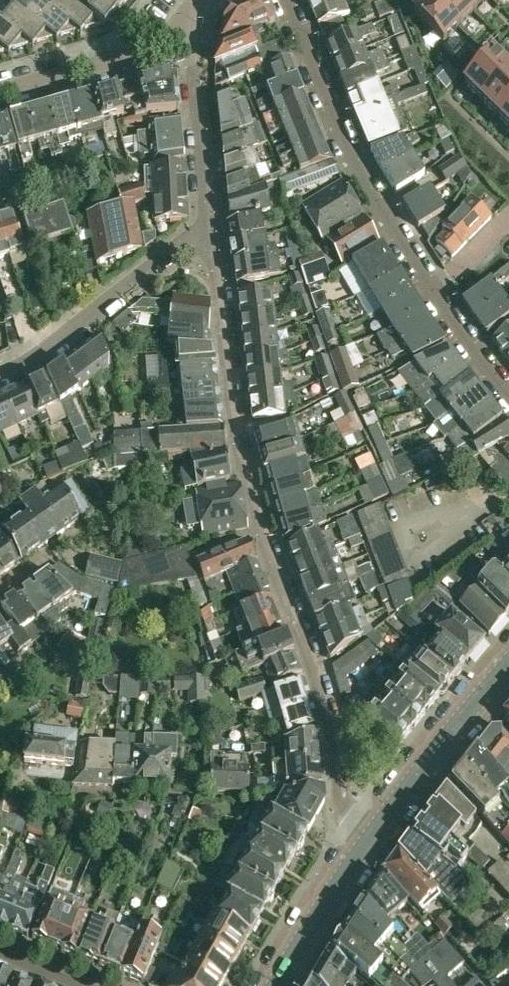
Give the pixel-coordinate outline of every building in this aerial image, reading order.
[(0,3),(0,19),(1,20),(2,20),(1,21),(29,44),(32,48),(37,42),(53,38),(53,37),(14,5),(14,4),(8,0),(2,0),(0,3)] [(14,4),(14,5),(53,37),(53,38),(57,41),(61,35),(77,31),(44,3),(44,2),(42,0),(8,0),(14,4)] [(44,3),(77,31),(81,34),(85,29),(101,24),(73,1),(74,0),(46,0),(44,2),(44,3)] [(74,0),(73,1),(101,24),(105,27),(109,22),(121,19),(119,12),(105,0),(74,0)] [(119,12),(118,11),(127,0),(105,0),(119,12)] [(243,1),(243,2),(229,8),(215,64),(256,48),(252,38),(266,32),(264,28),(275,23),(265,0),(246,0),(243,1)] [(311,8),(331,0),(308,0),(308,1),(308,2),(311,8)] [(324,37),(345,29),(341,18),(349,14),(344,0),(331,0),(311,8),(313,14),(319,27),(319,26),(324,37)] [(388,0),(391,8),(387,9),(384,1),(374,5),(379,18),(401,9),(397,0),(389,0),(388,0)] [(431,0),(427,0),(413,15),(442,43),(458,27),(431,0)] [(461,0),(431,0),(458,27),(474,12),(461,0)] [(474,12),(485,0),(461,0),(474,12)] [(362,8),(366,20),(374,17),(370,5),(362,8)] [(473,14),(483,24),(486,21),(475,11),(473,14)] [(394,37),(402,34),(404,34),(396,16),(387,20),(394,37)] [(5,50),(5,51),(7,53),(8,54),(13,49),(29,44),(1,21),(2,20),(1,20),(0,19),(0,46),(5,50)] [(372,25),(356,32),(326,44),(333,62),(363,50),(360,41),(376,35),(372,25)] [(457,29),(467,39),(470,36),(460,26),(457,29)] [(396,41),(402,55),(414,50),(413,48),(410,50),(405,37),(396,41)] [(224,69),(229,82),(287,57),(281,41),(257,50),(259,55),(224,69)] [(504,45),(495,54),(498,57),(507,47),(504,45)] [(333,62),(341,80),(386,61),(383,52),(379,53),(378,52),(366,57),(363,50),(333,62)] [(402,55),(408,72),(414,70),(421,67),(414,50),(402,55)] [(508,73),(508,70),(494,55),(465,85),(481,101),(508,73)] [(253,93),(267,88),(268,89),(297,77),(289,59),(260,70),(266,84),(251,90),(253,93)] [(377,85),(374,76),(390,69),(386,61),(341,80),(348,97),(377,85)] [(414,70),(420,87),(424,86),(428,84),(421,67),(414,70)] [(168,73),(118,87),(124,105),(176,89),(175,77),(168,73)] [(508,105),(508,73),(481,101),(497,117),(508,105)] [(268,89),(274,106),(303,95),(297,77),(268,89)] [(355,115),(385,102),(399,96),(395,86),(380,92),(377,85),(348,97),(355,115)] [(427,94),(424,86),(420,87),(399,96),(385,102),(355,115),(368,149),(398,137),(398,136),(407,132),(396,106),(427,94)] [(124,116),(116,87),(93,94),(101,125),(105,138),(117,135),(112,119),(124,116)] [(146,114),(178,112),(176,89),(124,105),(126,112),(123,113),(126,129),(149,127),(146,114)] [(232,109),(230,90),(217,95),(221,139),(256,125),(254,121),(250,123),(247,116),(248,116),(244,104),(232,109)] [(90,128),(101,125),(93,94),(70,100),(81,138),(92,135),(90,128)] [(277,113),(262,119),(266,128),(310,111),(303,95),(274,106),(277,113)] [(70,100),(48,106),(60,147),(70,144),(69,141),(81,138),(70,100)] [(262,101),(256,103),(259,110),(268,107),(266,103),(262,101)] [(497,117),(508,128),(508,105),(497,117)] [(38,142),(47,140),(50,154),(54,153),(55,156),(62,154),(60,147),(48,106),(29,112),(38,142)] [(269,136),(284,131),(287,138),(316,127),(310,111),(266,128),(269,136)] [(32,158),(28,145),(38,142),(29,112),(10,117),(18,148),(23,164),(30,162),(29,158),(32,158)] [(0,120),(0,175),(4,187),(10,187),(5,171),(9,170),(8,166),(11,166),(7,153),(14,151),(6,118),(0,120)] [(137,139),(122,140),(124,146),(181,140),(179,119),(149,123),(150,133),(137,134),(137,139)] [(221,139),(223,158),(241,152),(257,145),(257,147),(267,143),(260,124),(256,125),(221,139)] [(451,137),(445,124),(434,129),(441,143),(448,139),(451,137)] [(287,139),(273,145),(276,152),(279,160),(323,145),(316,127),(287,138),(287,139)] [(415,135),(370,152),(396,193),(425,176),(408,149),(420,142),(415,135)] [(454,151),(448,139),(441,143),(439,143),(445,156),(454,151)] [(125,152),(126,155),(139,153),(139,156),(152,155),(153,164),(183,160),(181,140),(124,146),(125,152)] [(273,158),(258,163),(253,148),(257,147),(257,145),(241,152),(223,158),(226,179),(255,168),(260,167),(274,162),(273,158)] [(323,145),(279,160),(282,169),(277,171),(281,179),(313,167),(329,161),(323,145)] [(73,152),(73,155),(76,163),(87,160),(84,149),(73,152)] [(63,155),(65,165),(75,163),(72,152),(63,155)] [(438,171),(446,182),(446,183),(460,173),(466,182),(474,177),(468,168),(466,169),(458,157),(438,171)] [(54,167),(56,177),(66,175),(63,164),(54,167)] [(144,168),(144,171),(145,195),(153,194),(185,193),(184,166),(144,168)] [(265,186),(272,183),(270,177),(260,181),(255,168),(226,179),(228,200),(265,186)] [(145,202),(145,195),(144,171),(132,171),(132,176),(116,179),(118,191),(121,208),(133,205),(142,203),(145,202)] [(43,215),(52,242),(78,234),(76,220),(72,219),(67,220),(63,208),(59,194),(56,180),(34,186),(43,215)] [(301,207),(323,243),(327,240),(341,264),(379,241),(342,182),(301,207)] [(228,200),(230,220),(270,211),(265,186),(228,200)] [(429,190),(403,206),(418,229),(421,228),(429,240),(442,219),(440,216),(444,213),(429,190)] [(12,200),(9,193),(0,195),(0,203),(12,200)] [(153,194),(155,222),(165,221),(186,220),(185,193),(153,194)] [(490,218),(476,204),(471,199),(443,228),(447,232),(436,243),(451,257),(490,218)] [(141,251),(138,235),(133,205),(121,208),(88,216),(97,265),(141,251)] [(13,215),(10,206),(0,210),(0,231),(8,256),(24,251),(13,215)] [(275,221),(284,219),(282,210),(273,212),(275,221)] [(33,248),(52,242),(43,215),(24,221),(33,248)] [(259,217),(230,222),(226,223),(230,243),(270,235),(266,216),(259,217)] [(292,249),(301,247),(295,228),(285,231),(290,250),(292,249)] [(150,245),(156,241),(156,232),(138,235),(141,251),(145,249),(150,245)] [(264,246),(262,237),(270,236),(270,235),(230,243),(233,261),(265,255),(276,252),(275,245),(264,246)] [(382,245),(352,263),(369,293),(400,275),(382,245)] [(434,251),(442,258),(447,253),(439,246),(434,251)] [(306,264),(301,247),(292,249),(296,267),(300,266),(306,264)] [(268,279),(268,276),(281,274),(278,253),(276,253),(276,252),(265,255),(233,261),(237,284),(268,279)] [(300,266),(307,287),(330,279),(323,258),(306,264),(300,266)] [(463,302),(475,319),(502,299),(496,290),(508,280),(508,267),(499,275),(490,282),(463,302)] [(292,289),(302,285),(298,274),(288,277),(292,289)] [(369,293),(380,311),(411,294),(400,275),(369,293)] [(271,291),(239,294),(241,317),(273,313),(273,312),(271,291)] [(26,295),(31,312),(40,309),(35,292),(26,295)] [(323,292),(310,296),(315,311),(328,307),(323,292)] [(380,311),(391,330),(421,312),(411,294),(380,311)] [(135,309),(172,313),(172,315),(210,318),(210,301),(173,296),(172,303),(142,300),(135,306),(135,309)] [(301,319),(313,315),(306,297),(295,301),(301,319)] [(507,305),(502,299),(475,319),(486,334),(508,318),(508,304),(507,305)] [(241,317),(243,337),(275,333),(276,333),(274,323),(282,322),(281,308),(273,312),(273,313),(241,317)] [(316,314),(324,337),(325,339),(338,335),(329,309),(316,314)] [(131,327),(137,322),(128,312),(122,317),(131,327)] [(432,327),(421,312),(391,330),(377,336),(386,352),(402,345),(432,327)] [(172,315),(171,329),(209,333),(210,318),(172,315)] [(122,335),(131,327),(122,317),(113,324),(122,335)] [(407,353),(412,361),(444,345),(432,327),(402,345),(386,352),(392,360),(407,353)] [(321,339),(317,328),(306,331),(310,342),(321,339)] [(505,358),(508,355),(508,328),(492,341),(505,358)] [(171,329),(170,346),(208,349),(209,333),(171,329)] [(243,337),(246,358),(278,353),(285,352),(284,343),(277,344),(276,333),(275,333),(243,337)] [(109,358),(98,337),(80,350),(95,379),(108,370),(109,358)] [(325,351),(321,339),(310,342),(314,355),(325,351)] [(158,370),(177,370),(179,369),(179,370),(215,368),(213,350),(208,349),(170,346),(157,344),(158,370)] [(399,372),(416,394),(455,360),(447,348),(414,364),(414,365),(399,372)] [(347,349),(343,350),(330,354),(336,374),(353,367),(347,349)] [(80,350),(62,363),(76,392),(95,379),(80,350)] [(246,358),(248,378),(280,374),(279,363),(288,362),(287,352),(285,352),(278,353),(246,358)] [(334,377),(327,357),(315,361),(322,381),(334,377)] [(424,409),(425,410),(467,374),(455,360),(416,394),(426,407),(424,409)] [(46,375),(60,403),(78,444),(80,443),(90,464),(101,460),(96,445),(93,446),(89,435),(83,420),(80,421),(77,414),(80,413),(77,406),(74,407),(70,397),(76,392),(62,363),(46,375)] [(359,386),(353,367),(336,374),(342,392),(359,386)] [(179,370),(180,380),(181,391),(217,389),(215,368),(179,370)] [(248,378),(250,399),(293,393),(292,383),(281,384),(280,374),(248,378)] [(425,410),(436,424),(479,389),(467,374),(425,410)] [(57,407),(43,377),(22,387),(38,416),(42,425),(50,421),(46,412),(57,407)] [(339,392),(334,377),(322,381),(327,396),(339,392)] [(22,387),(2,396),(18,426),(19,425),(38,416),(22,387)] [(182,400),(184,410),(219,408),(217,389),(181,391),(168,391),(169,401),(182,400)] [(491,405),(479,389),(436,424),(433,426),(444,440),(447,438),(491,405)] [(345,392),(340,395),(334,397),(343,417),(349,414),(354,412),(345,392)] [(134,413),(132,393),(118,394),(120,414),(134,413)] [(285,416),(283,404),(294,403),(293,393),(250,399),(252,419),(285,416)] [(19,425),(18,426),(2,396),(0,397),(0,434),(19,425)] [(334,407),(330,399),(312,408),(316,416),(334,407)] [(371,409),(369,405),(358,408),(360,414),(371,409)] [(447,438),(457,451),(471,444),(502,419),(491,405),(447,438)] [(184,410),(186,430),(222,428),(219,408),(184,410)] [(140,413),(141,422),(148,421),(147,412),(140,413)] [(360,426),(354,412),(349,414),(343,417),(344,419),(335,424),(340,435),(360,426)] [(374,412),(362,417),(368,429),(379,425),(374,412)] [(278,428),(254,435),(259,453),(291,444),(301,440),(300,438),(294,416),(278,423),(278,428)] [(486,453),(508,441),(508,428),(502,419),(471,444),(457,451),(455,452),(461,465),(486,453)] [(387,422),(379,425),(368,429),(376,447),(386,443),(380,431),(389,428),(387,422)] [(140,425),(141,433),(154,432),(153,424),(140,425)] [(144,456),(168,454),(184,454),(190,453),(221,451),(225,451),(223,428),(222,428),(186,430),(154,432),(141,433),(114,434),(114,442),(115,458),(116,468),(116,469),(135,468),(135,456),(136,456),(144,456)] [(356,446),(363,442),(358,432),(351,435),(356,446)] [(291,444),(259,453),(264,471),(296,461),(306,456),(301,441),(301,440),(291,444)] [(486,453),(489,460),(494,458),(498,469),(508,464),(508,441),(486,453)] [(101,443),(96,445),(101,460),(115,458),(114,442),(103,447),(101,443)] [(54,454),(63,473),(75,468),(75,469),(90,464),(80,443),(78,444),(67,448),(54,454)] [(393,461),(386,443),(376,447),(383,464),(383,465),(393,461)] [(6,495),(24,486),(23,483),(25,483),(26,484),(35,480),(27,463),(18,467),(19,469),(17,470),(16,467),(11,469),(9,464),(0,445),(0,482),(6,495)] [(21,458),(16,447),(7,452),(12,462),(21,458)] [(185,490),(205,486),(225,481),(231,480),(224,451),(225,451),(221,451),(190,453),(192,460),(193,469),(181,471),(185,490)] [(375,465),(370,454),(355,461),(360,471),(375,465)] [(296,461),(264,471),(269,487),(300,478),(308,474),(310,473),(306,456),(296,461)] [(401,478),(393,461),(383,465),(383,464),(379,466),(386,484),(387,484),(387,485),(401,478)] [(382,481),(375,465),(360,471),(367,486),(367,488),(382,481)] [(300,478),(269,487),(273,504),(306,495),(306,494),(313,491),(308,474),(300,478)] [(409,491),(409,489),(402,477),(401,478),(387,485),(393,498),(409,491)] [(38,495),(39,495),(42,500),(40,502),(47,512),(35,520),(45,536),(51,539),(44,545),(81,519),(70,500),(82,494),(74,479),(62,487),(50,495),(43,482),(33,486),(33,485),(31,485),(38,495)] [(388,494),(382,481),(367,488),(367,486),(358,490),(365,505),(373,501),(374,501),(388,494)] [(239,484),(226,486),(225,486),(226,495),(209,498),(207,489),(206,490),(196,491),(197,501),(185,502),(188,527),(202,525),(204,536),(247,529),(239,484)] [(42,500),(39,495),(38,495),(31,485),(18,490),(22,499),(19,501),(26,512),(3,529),(22,561),(44,545),(51,539),(45,536),(35,520),(47,512),(40,502),(42,500)] [(306,495),(273,504),(278,519),(308,511),(321,507),(316,490),(313,491),(306,494),(306,495)] [(378,506),(357,515),(365,533),(386,525),(378,506)] [(308,511),(278,519),(281,531),(283,539),(309,531),(326,523),(321,507),(308,511)] [(344,542),(360,536),(352,517),(336,523),(344,542)] [(135,529),(124,562),(144,557),(144,551),(144,532),(135,529)] [(317,532),(286,546),(293,563),(334,547),(330,538),(321,541),(317,532)] [(499,549),(508,558),(508,532),(500,538),(505,543),(499,549)] [(351,550),(362,545),(359,537),(348,542),(351,550)] [(0,576),(1,576),(18,563),(4,538),(0,540),(0,576)] [(201,560),(197,562),(204,581),(223,574),(225,573),(255,560),(247,541),(210,556),(207,554),(201,556),(201,560)] [(334,547),(293,563),(301,582),(332,570),(329,562),(338,558),(334,547)] [(185,548),(144,557),(124,562),(117,593),(187,581),(198,607),(207,604),(185,548)] [(492,557),(500,563),(495,568),(508,581),(508,558),(499,549),(492,557)] [(123,565),(92,557),(87,577),(118,584),(123,565)] [(255,560),(225,573),(234,594),(245,590),(244,586),(263,578),(255,560)] [(459,569),(468,580),(475,588),(505,618),(508,615),(508,614),(508,581),(495,568),(481,582),(474,574),(478,571),(469,560),(459,569)] [(369,564),(355,570),(358,578),(372,572),(369,564)] [(332,570),(301,582),(308,601),(339,589),(339,588),(349,585),(341,566),(332,570)] [(94,615),(105,618),(114,591),(82,580),(65,569),(55,579),(49,572),(34,583),(52,610),(57,617),(69,609),(64,601),(72,595),(74,593),(98,601),(94,615)] [(372,573),(359,579),(366,595),(377,589),(379,588),(373,572),(372,573)] [(238,604),(230,607),(232,612),(239,609),(270,597),(263,578),(244,586),(245,590),(234,594),(238,604)] [(406,607),(406,606),(405,604),(415,600),(407,580),(387,588),(397,613),(406,607)] [(40,618),(52,610),(34,583),(17,595),(38,626),(43,623),(40,618)] [(339,589),(308,601),(314,618),(350,604),(356,602),(349,584),(349,585),(339,588),(339,589)] [(439,585),(433,592),(450,607),(456,600),(439,585)] [(390,600),(384,586),(377,589),(378,591),(382,603),(390,600)] [(475,588),(458,606),(489,636),(504,620),(505,618),(475,588)] [(207,593),(211,602),(220,598),(216,589),(207,593)] [(17,595),(1,606),(11,622),(12,621),(20,633),(30,647),(50,631),(43,623),(38,626),(17,595)] [(270,597),(239,609),(247,628),(278,615),(270,597)] [(350,604),(314,618),(321,635),(365,618),(361,607),(352,610),(350,604)] [(202,612),(200,613),(204,623),(211,621),(214,619),(209,606),(206,607),(207,608),(204,609),(204,610),(202,611),(202,612)] [(451,611),(433,632),(436,634),(469,661),(485,641),(451,611)] [(413,613),(405,624),(419,635),(427,624),(419,617),(413,613)] [(247,628),(236,632),(243,650),(254,645),(255,646),(285,634),(278,615),(247,628)] [(365,618),(321,635),(330,659),(361,636),(365,637),(372,631),(370,626),(368,627),(365,618)] [(93,620),(88,639),(99,642),(104,622),(93,620)] [(6,669),(18,662),(15,658),(30,647),(20,633),(12,621),(11,622),(3,627),(0,623),(0,660),(6,669)] [(204,623),(204,624),(208,635),(216,632),(211,621),(204,623)] [(372,631),(365,637),(377,649),(383,641),(372,631)] [(243,650),(234,654),(234,655),(242,674),(263,665),(263,666),(293,653),(285,634),(255,646),(254,645),(243,650)] [(425,655),(424,656),(453,679),(455,677),(457,677),(461,672),(461,670),(462,669),(469,661),(436,634),(429,642),(433,645),(425,655)] [(223,651),(219,639),(210,642),(210,643),(213,654),(223,651)] [(92,668),(95,665),(98,658),(92,655),(95,650),(76,640),(68,656),(86,666),(86,665),(92,668)] [(367,641),(332,667),(340,697),(351,694),(346,678),(377,656),(367,641)] [(414,646),(398,665),(399,666),(407,672),(411,675),(439,698),(440,696),(441,696),(443,696),(446,691),(446,688),(447,687),(453,680),(453,679),(424,656),(425,655),(414,646)] [(293,653),(263,666),(271,686),(301,673),(293,653)] [(387,671),(379,679),(384,683),(392,690),(425,716),(424,715),(435,702),(438,699),(439,698),(411,675),(407,672),(399,666),(398,665),(395,662),(388,672),(387,671)] [(212,680),(224,679),(232,678),(228,665),(209,672),(211,678),(212,680)] [(5,691),(16,684),(7,671),(0,675),(0,684),(5,691)] [(90,679),(78,676),(75,697),(87,699),(90,679)] [(121,678),(103,676),(103,686),(109,695),(120,695),(121,678)] [(123,679),(122,693),(139,693),(140,679),(123,679)] [(189,692),(188,692),(188,704),(200,704),(200,680),(189,680),(189,692)] [(261,680),(235,688),(239,702),(261,694),(265,693),(261,680)] [(156,681),(156,689),(170,689),(170,681),(156,681)] [(265,693),(261,694),(268,717),(271,717),(280,714),(311,704),(304,682),(265,693)] [(372,688),(365,696),(370,700),(378,706),(378,707),(410,733),(411,733),(425,716),(392,690),(384,683),(377,691),(372,688)] [(358,705),(352,714),(364,724),(395,749),(396,750),(410,733),(378,707),(378,706),(370,700),(363,709),(358,705)] [(82,718),(83,714),(84,705),(69,702),(67,716),(82,718)] [(280,714),(271,717),(273,723),(282,721),(287,736),(318,727),(311,704),(280,714)] [(250,715),(252,723),(263,719),(261,712),(250,715)] [(265,726),(263,719),(252,723),(254,729),(265,726)] [(73,768),(75,751),(76,733),(34,727),(32,746),(26,746),(24,763),(73,768)] [(475,751),(506,785),(508,789),(508,787),(506,784),(508,779),(508,767),(508,766),(507,767),(500,759),(500,755),(508,743),(508,739),(500,729),(492,729),(475,751)] [(321,760),(319,732),(280,743),(281,751),(271,752),(272,765),(286,764),(321,760)] [(210,735),(213,746),(224,744),(221,733),(210,735)] [(144,736),(144,751),(135,750),(133,784),(150,784),(151,737),(144,736)] [(150,784),(169,785),(170,757),(176,757),(177,737),(151,737),(150,784)] [(500,755),(500,759),(507,767),(508,766),(508,767),(508,743),(500,755)] [(79,745),(73,785),(114,787),(114,783),(115,763),(114,763),(115,752),(115,747),(79,745)] [(250,747),(251,755),(265,753),(264,745),(250,747)] [(128,752),(115,752),(114,763),(115,763),(114,783),(133,784),(135,750),(133,750),(133,749),(128,749),(128,752)] [(463,767),(496,802),(508,816),(508,789),(506,785),(475,751),(463,767)] [(210,791),(248,792),(249,770),(248,770),(244,757),(211,756),(210,791)] [(275,791),(323,784),(321,760),(286,764),(272,765),(275,791)] [(496,802),(463,767),(451,783),(483,817),(482,818),(494,830),(493,831),(507,846),(507,845),(508,847),(508,816),(496,802)] [(475,817),(447,788),(422,820),(467,857),(467,858),(482,871),(490,862),(468,844),(481,826),(473,820),(475,817)] [(323,791),(257,798),(257,804),(259,806),(307,834),(324,803),(323,791)] [(112,805),(101,801),(97,813),(108,817),(112,805)] [(134,812),(137,803),(123,803),(123,812),(134,812)] [(137,803),(134,812),(149,812),(149,804),(137,803)] [(186,810),(176,806),(172,817),(182,821),(186,810)] [(296,854),(307,834),(259,806),(253,816),(255,817),(248,828),(251,828),(296,854)] [(202,812),(192,810),(188,821),(197,825),(202,812)] [(29,821),(25,831),(43,840),(53,817),(29,821)] [(422,820),(410,837),(440,859),(456,872),(457,871),(461,864),(467,858),(467,857),(422,820)] [(196,830),(187,827),(183,838),(192,841),(196,830)] [(285,873),(296,854),(251,828),(245,838),(242,837),(237,846),(285,873)] [(437,892),(450,905),(470,885),(457,871),(456,872),(440,859),(410,837),(399,850),(433,887),(438,892),(437,892)] [(274,893),(285,873),(237,846),(234,850),(231,849),(222,865),(226,867),(226,866),(274,893)] [(419,908),(437,892),(438,892),(433,887),(399,850),(384,870),(419,908)] [(8,930),(25,886),(27,882),(19,879),(21,874),(18,872),(22,860),(13,856),(8,869),(0,889),(0,890),(0,927),(8,930)] [(167,862),(163,871),(156,886),(173,894),(176,887),(172,884),(180,868),(178,867),(171,864),(167,862)] [(487,874),(508,899),(508,871),(500,862),(487,874)] [(227,893),(263,913),(274,893),(226,866),(226,867),(214,887),(227,893)] [(48,885),(54,870),(46,867),(40,882),(36,891),(25,886),(8,930),(28,938),(41,905),(48,885)] [(392,918),(408,905),(381,874),(380,876),(368,895),(367,895),(363,901),(383,925),(392,936),(409,955),(418,964),(445,941),(447,939),(445,936),(439,930),(432,936),(437,942),(422,954),(411,941),(410,942),(406,937),(410,934),(398,920),(392,918)] [(230,895),(217,919),(250,937),(263,913),(227,893),(230,895)] [(47,903),(32,939),(54,948),(74,899),(64,896),(59,908),(47,903)] [(54,948),(76,957),(91,920),(80,916),(84,904),(74,899),(54,948)] [(392,936),(383,925),(363,901),(363,902),(352,918),(384,945),(382,948),(400,963),(410,973),(420,985),(426,985),(432,982),(418,964),(409,955),(392,936)] [(104,925),(91,920),(76,957),(99,966),(118,917),(108,913),(104,925)] [(99,966),(121,974),(134,941),(135,941),(139,930),(130,926),(132,922),(118,917),(99,966)] [(213,917),(199,941),(236,961),(250,937),(217,919),(213,917)] [(352,918),(342,933),(372,960),(394,978),(401,983),(402,982),(410,973),(400,963),(382,948),(384,945),(352,918)] [(435,926),(439,930),(445,936),(453,929),(443,918),(435,926)] [(502,918),(482,935),(490,944),(508,928),(508,926),(502,918)] [(156,950),(159,944),(161,938),(165,928),(143,919),(139,929),(139,930),(135,941),(134,941),(121,974),(143,983),(149,968),(156,950)] [(402,982),(401,983),(394,978),(372,960),(342,933),(331,949),(369,981),(376,974),(378,976),(376,979),(384,985),(406,985),(402,982)] [(186,966),(222,985),(223,985),(236,961),(199,941),(186,966)] [(445,941),(418,964),(432,982),(436,985),(455,985),(462,979),(468,985),(483,985),(445,941)] [(172,949),(159,944),(156,950),(170,956),(172,949)] [(330,953),(321,968),(340,985),(359,985),(352,981),(355,975),(330,953)] [(186,966),(175,985),(222,985),(186,966)] [(149,968),(143,983),(150,985),(153,985),(159,972),(149,968)] [(321,968),(313,982),(317,985),(340,985),(321,968)] [(493,975),(486,980),(490,985),(501,985),(493,975)] [(0,978),(0,985),(12,985),(13,983),(0,978)]
